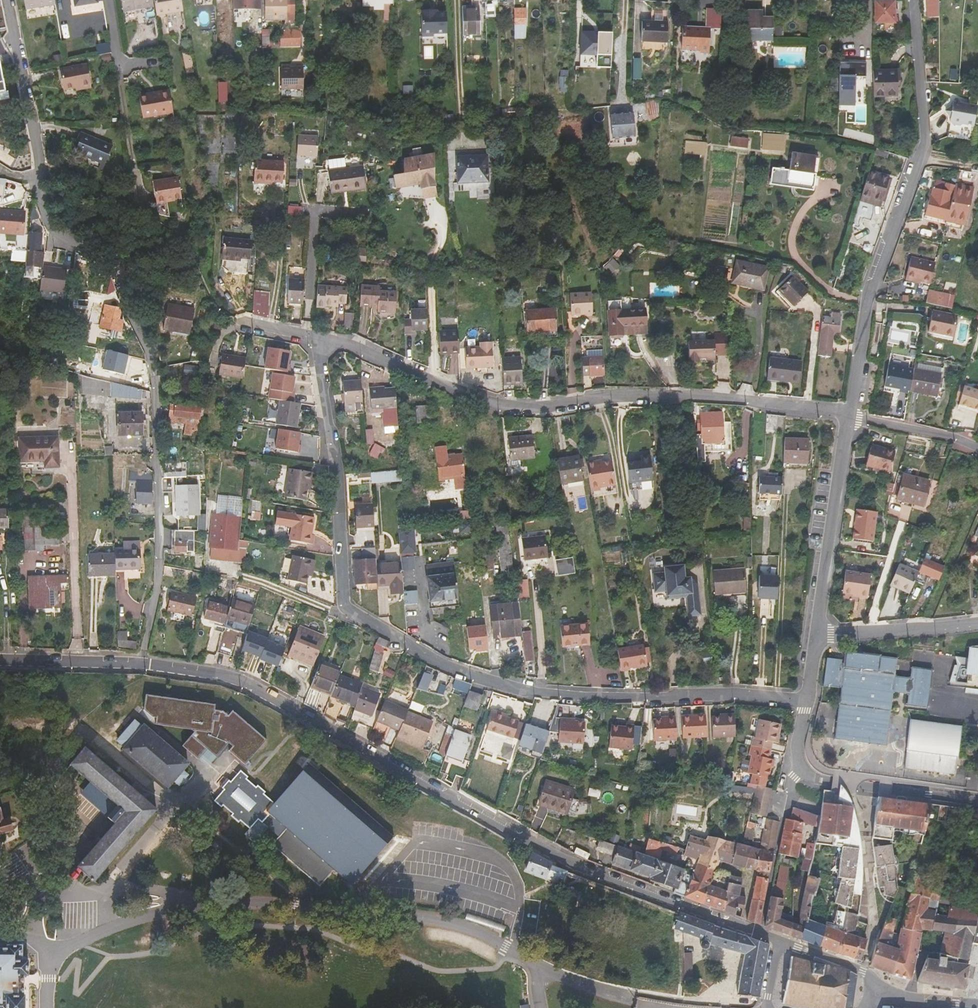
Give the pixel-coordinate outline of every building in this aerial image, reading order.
[(26,9),(56,4),(55,0),(25,0),(26,9)] [(124,12),(143,8),(143,5),(153,3),(152,0),(122,0),(124,12)] [(156,16),(183,11),(182,0),(154,0),(156,16)] [(233,11),(243,10),(250,10),(250,12),(256,12),(256,10),(259,9),(259,0),(233,0),(233,11)] [(293,24),(293,3),(285,3),(285,0),(261,0),(262,16),(266,16),(266,20),(285,19),(285,24),(293,24)] [(895,22),(894,1),(876,1),(876,22),(895,22)] [(479,34),(479,8),(462,9),(463,34),(479,34)] [(692,48),(700,48),(700,50),(700,53),(709,53),(710,46),(710,29),(714,29),(721,29),(721,9),(708,9),(707,29),(683,28),(682,49),(692,49),(692,48)] [(446,13),(437,13),(430,13),(430,11),(424,11),(424,35),(426,37),(430,36),(432,34),(447,34),(446,13)] [(748,12),(748,39),(773,39),(773,19),(762,19),(762,12),(748,12)] [(970,39),(971,15),(963,14),(962,39),(970,39)] [(526,27),(526,15),(515,15),(515,28),(526,27)] [(642,22),(641,41),(667,42),(668,23),(642,22)] [(785,27),(776,27),(776,36),(785,36),(785,27)] [(611,33),(581,32),(580,55),(596,55),(596,68),(610,68),(611,33)] [(97,56),(111,53),(109,40),(94,42),(97,56)] [(641,51),(634,51),(633,67),(641,67),(641,51)] [(193,71),(190,53),(184,54),(187,72),(193,71)] [(82,90),(92,88),(87,64),(60,70),(64,91),(81,87),(82,90)] [(281,68),(281,88),(302,87),(302,66),(295,66),(295,68),(281,68)] [(839,104),(847,104),(848,66),(840,66),(839,104)] [(560,91),(568,91),(569,70),(561,69),(560,91)] [(874,96),(897,96),(897,86),(897,82),(900,82),(900,70),(873,71),(874,87),(874,96)] [(226,100),(225,83),(218,84),(218,101),(226,100)] [(139,99),(142,117),(173,112),(169,90),(154,93),(155,97),(139,99)] [(644,103),(646,116),(656,115),(658,101),(644,103)] [(963,124),(974,126),(977,107),(954,102),(953,107),(946,111),(951,118),(950,122),(951,122),(953,125),(960,126),(963,124)] [(474,103),(474,115),(487,115),(487,103),(474,103)] [(635,136),(634,114),(611,116),(613,138),(635,136)] [(91,157),(91,159),(101,163),(105,164),(112,145),(82,133),(73,155),(83,159),(85,155),(91,157)] [(785,136),(764,135),(763,150),(784,150),(785,136)] [(297,136),(296,155),(316,157),(317,136),(297,136)] [(732,136),(731,146),(748,148),(749,138),(732,136)] [(689,151),(688,162),(698,164),(701,143),(687,142),(686,151),(689,151)] [(889,152),(876,148),(874,153),(887,158),(889,152)] [(815,187),(816,174),(814,174),(816,156),(792,153),(790,171),(773,168),(771,181),(792,185),(792,183),(813,187),(815,187)] [(487,155),(456,157),(457,183),(488,182),(487,155)] [(329,171),(327,171),(330,190),(347,188),(348,191),(365,189),(363,167),(346,169),(344,158),(328,160),(329,171)] [(255,161),(253,183),(264,184),(264,181),(272,181),(282,182),(283,162),(255,161)] [(430,191),(432,164),(404,163),(402,176),(392,176),(391,188),(416,190),(416,195),(429,196),(430,191)] [(882,202),(889,177),(869,171),(852,226),(858,227),(859,223),(863,224),(864,219),(871,220),(874,212),(873,203),(874,199),(882,202)] [(178,178),(153,182),(157,204),(166,202),(167,199),(173,198),(173,200),(181,198),(178,178)] [(770,185),(812,191),(814,192),(815,187),(813,187),(792,183),(792,185),(771,181),(770,185)] [(925,215),(946,220),(946,219),(955,185),(945,183),(936,181),(934,188),(933,188),(931,196),(930,201),(928,201),(925,215)] [(964,225),(972,188),(955,184),(955,185),(946,219),(946,220),(946,221),(964,225)] [(301,207),(288,206),(287,216),(300,217),(301,207)] [(24,226),(25,218),(19,218),(19,212),(1,210),(0,224),(1,224),(0,232),(22,234),(23,226),(24,226)] [(946,221),(946,220),(925,215),(924,218),(945,223),(946,221)] [(40,253),(42,235),(29,233),(25,267),(43,269),(43,267),(45,253),(40,253)] [(626,250),(635,240),(649,242),(648,236),(639,235),(633,234),(629,237),(621,246),(626,250)] [(248,262),(250,241),(224,239),(222,260),(248,262)] [(366,252),(359,252),(358,261),(365,262),(366,252)] [(920,281),(930,283),(935,263),(911,256),(905,279),(914,281),(914,279),(920,281)] [(768,268),(737,261),(735,269),(733,280),(754,285),(754,288),(764,290),(768,268)] [(64,293),(67,270),(43,267),(43,269),(42,274),(41,279),(40,290),(64,293)] [(725,285),(732,286),(732,283),(733,280),(735,269),(729,268),(725,285)] [(793,276),(778,290),(794,306),(808,292),(793,276)] [(302,304),(303,281),(288,280),(287,303),(302,304)] [(379,292),(379,287),(361,286),(359,306),(370,307),(370,309),(377,309),(377,312),(395,313),(397,293),(379,292)] [(345,304),(346,289),(317,287),(316,307),(323,307),(323,306),(336,307),(336,303),(345,304)] [(39,298),(63,301),(64,293),(40,290),(39,298)] [(947,307),(950,295),(928,290),(925,303),(927,303),(947,307)] [(267,318),(268,293),(253,291),(252,314),(267,318)] [(591,293),(570,294),(571,312),(578,312),(579,315),(592,314),(591,293)] [(646,326),(645,310),(622,311),(621,301),(608,301),(610,335),(624,335),(623,327),(646,326)] [(105,305),(102,316),(98,315),(96,323),(101,324),(100,327),(113,330),(118,308),(105,305)] [(167,305),(163,329),(189,334),(194,309),(167,305)] [(121,314),(120,309),(118,308),(113,330),(121,332),(123,321),(120,321),(121,314)] [(353,309),(345,308),(343,329),(351,329),(353,309)] [(411,335),(411,331),(418,331),(427,331),(426,309),(411,310),(411,319),(404,319),(404,335),(411,335)] [(525,312),(527,339),(544,338),(544,330),(551,330),(552,337),(557,337),(554,310),(525,312)] [(953,336),(957,315),(933,310),(928,331),(953,336)] [(88,321),(96,323),(98,315),(90,313),(88,321)] [(832,313),(831,318),(822,317),(817,356),(830,357),(833,332),(838,332),(840,314),(832,313)] [(438,332),(440,354),(458,353),(458,331),(438,332)] [(714,337),(714,341),(715,355),(727,354),(728,337),(714,337)] [(714,341),(689,342),(689,360),(699,360),(698,358),(715,357),(715,355),(714,341)] [(465,368),(491,367),(490,342),(479,342),(479,347),(464,347),(465,368)] [(289,351),(267,348),(264,369),(288,373),(289,365),(287,364),(289,351)] [(128,354),(107,349),(102,368),(124,373),(128,354)] [(587,358),(604,357),(603,350),(586,350),(587,358)] [(221,355),(218,375),(242,379),(245,359),(221,355)] [(604,357),(587,358),(582,358),(583,376),(605,375),(604,357)] [(520,358),(502,359),(503,386),(514,385),(522,385),(520,358)] [(770,359),(768,379),(799,383),(802,362),(770,359)] [(941,368),(916,363),(915,369),(940,374),(941,368)] [(888,365),(884,385),(909,391),(913,371),(888,365)] [(943,379),(939,379),(940,374),(915,369),(911,391),(936,396),(937,388),(941,389),(943,379)] [(292,377),(270,373),(266,398),(277,400),(290,402),(291,393),(289,392),(292,377)] [(84,378),(83,394),(101,394),(102,379),(84,378)] [(111,396),(142,399),(143,389),(111,381),(111,396)] [(342,382),(344,412),(363,412),(361,381),(342,382)] [(383,390),(378,390),(377,387),(369,388),(371,408),(382,408),(382,413),(383,427),(398,427),(394,389),(383,390)] [(977,410),(977,391),(965,387),(959,404),(977,410)] [(290,402),(277,400),(273,424),(294,428),(298,404),(290,402)] [(197,407),(196,407),(171,404),(171,405),(169,422),(185,424),(186,422),(195,423),(197,407)] [(431,422),(429,405),(416,406),(417,424),(431,422)] [(142,413),(118,414),(119,435),(142,434),(142,413)] [(723,422),(723,415),(701,415),(701,421),(698,421),(698,434),(695,434),(697,459),(706,459),(706,451),(723,450),(723,448),(732,449),(731,422),(723,422)] [(298,433),(276,429),(273,449),(297,453),(299,445),(296,445),(298,433)] [(534,457),(532,436),(508,439),(510,460),(534,457)] [(45,461),(45,467),(59,467),(58,437),(19,439),(20,461),(45,461)] [(807,463),(808,440),(784,439),(783,462),(807,463)] [(872,445),(867,465),(889,471),(895,452),(872,445)] [(446,456),(445,448),(435,449),(439,478),(454,476),(455,490),(466,488),(462,454),(446,456)] [(118,465),(128,464),(128,455),(118,455),(118,465)] [(634,462),(626,463),(629,483),(652,480),(649,455),(639,456),(640,459),(640,461),(634,462)] [(583,481),(579,456),(557,459),(561,484),(583,481)] [(597,465),(597,462),(586,464),(591,492),(600,491),(600,488),(606,487),(602,464),(597,465)] [(615,486),(611,462),(602,464),(606,487),(615,486)] [(186,463),(163,463),(164,478),(186,477),(186,463)] [(288,469),(284,497),(303,500),(303,474),(311,475),(311,473),(288,469)] [(151,504),(152,472),(136,472),(137,481),(138,503),(151,504)] [(372,472),(372,481),(398,481),(398,472),(372,472)] [(759,478),(759,493),(782,495),(783,479),(777,478),(777,475),(769,474),(769,478),(759,478)] [(922,505),(928,481),(904,475),(898,498),(922,505)] [(630,490),(653,487),(652,480),(629,483),(630,490)] [(562,489),(583,486),(583,481),(561,484),(562,489)] [(884,491),(892,493),(894,485),(886,483),(884,491)] [(607,496),(617,494),(615,486),(606,487),(607,496)] [(197,487),(176,487),(176,502),(172,503),(172,515),(177,515),(177,531),(194,531),(198,531),(197,487)] [(355,505),(357,532),(374,531),(372,503),(355,505)] [(241,510),(212,507),(207,548),(237,551),(241,510)] [(0,510),(0,528),(9,528),(8,509),(0,510)] [(873,542),(877,513),(858,510),(855,522),(857,522),(856,529),(854,530),(853,539),(873,542)] [(292,527),(290,540),(301,542),(305,520),(303,520),(303,516),(294,514),(277,512),(275,524),(292,527)] [(311,534),(314,518),(303,516),(303,520),(305,520),(301,542),(312,543),(314,535),(311,534)] [(24,518),(25,532),(16,532),(17,550),(44,549),(44,543),(64,543),(64,539),(58,539),(58,530),(42,530),(42,517),(24,518)] [(513,569),(507,524),(496,525),(502,571),(513,569)] [(411,527),(398,527),(400,553),(413,552),(411,527)] [(173,551),(193,552),(194,531),(177,531),(173,531),(173,551)] [(548,557),(545,536),(521,539),(524,560),(547,557),(548,557)] [(356,585),(368,584),(378,583),(377,564),(375,547),(361,549),(362,560),(354,561),(356,585)] [(140,568),(139,548),(124,549),(115,549),(115,555),(116,569),(140,568)] [(414,567),(413,552),(400,553),(401,562),(401,568),(414,567)] [(89,555),(89,576),(116,576),(116,569),(115,555),(89,555)] [(293,555),(287,579),(295,581),(299,557),(293,555)] [(295,581),(306,583),(308,575),(311,559),(299,557),(295,581)] [(547,557),(524,560),(525,566),(548,563),(547,557)] [(454,558),(425,562),(429,594),(457,591),(454,558)] [(924,558),(919,571),(939,580),(944,567),(924,558)] [(572,559),(559,561),(561,574),(574,572),(572,559)] [(391,589),(391,594),(403,593),(401,568),(401,562),(377,564),(378,583),(379,589),(391,589)] [(898,588),(899,587),(910,592),(918,573),(899,564),(890,585),(898,588)] [(664,569),(664,574),(653,575),(655,594),(667,592),(668,600),(687,598),(689,617),(701,615),(697,584),(691,585),(690,578),(685,579),(683,566),(664,569)] [(713,571),(715,595),(728,594),(728,591),(746,590),(744,569),(713,571)] [(205,574),(193,572),(191,578),(206,581),(207,575),(205,574)] [(859,596),(859,598),(867,600),(871,576),(846,572),(843,593),(859,596)] [(60,583),(67,583),(67,579),(51,580),(51,576),(30,576),(31,606),(60,605),(60,583)] [(778,577),(762,576),(761,599),(777,599),(778,577)] [(191,578),(190,584),(204,588),(206,581),(191,578)] [(227,578),(224,588),(232,590),(234,580),(227,578)] [(515,581),(517,597),(530,596),(528,579),(515,581)] [(429,594),(430,601),(458,598),(457,591),(429,594)] [(167,610),(192,616),(196,598),(171,592),(167,610)] [(416,592),(403,593),(404,604),(417,603),(416,592)] [(249,625),(255,605),(230,598),(228,608),(224,624),(217,652),(233,656),(241,624),(249,625)] [(207,603),(203,619),(224,624),(228,608),(207,603)] [(517,603),(490,606),(493,636),(505,635),(504,634),(520,632),(517,603)] [(588,624),(560,627),(562,646),(589,644),(588,624)] [(486,626),(467,628),(469,650),(477,649),(480,649),(480,652),(488,651),(486,626)] [(312,664),(323,636),(300,627),(289,655),(312,664)] [(119,631),(118,647),(137,648),(137,640),(128,640),(128,631),(119,631)] [(268,638),(248,631),(243,651),(261,657),(267,641),(268,638)] [(533,661),(530,631),(523,632),(526,662),(533,661)] [(388,641),(378,637),(376,644),(383,646),(385,647),(388,641)] [(285,648),(267,641),(261,657),(260,659),(278,666),(285,648)] [(646,664),(643,645),(632,647),(635,666),(646,664)] [(971,646),(969,658),(966,658),(965,667),(957,666),(955,665),(950,682),(960,684),(959,692),(977,695),(977,646),(971,646)] [(635,666),(632,647),(617,649),(619,661),(621,668),(621,670),(629,669),(629,667),(635,666)] [(841,688),(834,738),(864,742),(865,729),(871,729),(871,732),(883,733),(886,709),(891,709),(893,692),(908,694),(907,704),(927,707),(932,669),(912,666),(910,677),(895,675),(898,658),(851,651),(850,656),(844,655),(843,663),(841,662),(841,659),(829,658),(825,685),(841,688)] [(381,659),(382,656),(374,653),(369,672),(380,675),(384,661),(381,659)] [(956,659),(957,666),(965,667),(966,658),(956,659)] [(319,665),(311,686),(332,694),(339,675),(340,672),(319,665)] [(433,683),(440,685),(445,674),(438,671),(433,683)] [(332,694),(331,696),(355,705),(362,687),(363,684),(339,675),(332,694)] [(469,691),(471,684),(459,680),(456,688),(468,692),(469,691)] [(56,695),(56,686),(47,686),(47,695),(56,695)] [(370,715),(379,695),(362,687),(355,705),(354,709),(370,715)] [(316,711),(322,694),(310,689),(304,704),(316,711)] [(476,711),(482,695),(469,691),(468,692),(463,706),(476,711)] [(192,730),(194,733),(183,747),(198,760),(207,750),(217,758),(229,744),(233,747),(229,751),(245,766),(267,741),(233,711),(228,716),(223,711),(214,710),(215,704),(146,694),(143,710),(152,717),(156,718),(156,725),(192,730)] [(385,700),(377,720),(400,730),(408,709),(385,700)] [(336,722),(343,708),(329,702),(324,715),(336,722)] [(434,718),(409,708),(408,709),(400,730),(398,736),(406,739),(405,742),(422,749),(434,718)] [(864,742),(887,745),(891,709),(886,709),(883,733),(871,732),(871,729),(865,729),(864,742)] [(507,718),(501,716),(502,714),(492,711),(486,729),(512,738),(518,721),(507,718)] [(726,715),(713,717),(713,737),(736,736),(735,713),(726,713),(726,715)] [(665,717),(666,718),(652,719),(653,741),(674,741),(674,717),(665,717)] [(704,738),(704,717),(680,717),(681,739),(704,738)] [(570,722),(571,720),(562,718),(559,742),(583,746),(586,724),(570,722)] [(167,786),(173,780),(178,785),(187,775),(181,770),(187,764),(144,726),(142,727),(134,721),(134,722),(131,719),(125,726),(128,729),(118,740),(125,747),(124,748),(167,786)] [(757,785),(764,787),(766,777),(768,777),(772,759),(769,758),(773,741),(777,741),(781,724),(762,719),(757,737),(754,736),(750,754),(753,755),(751,761),(749,773),(752,774),(750,783),(757,785)] [(626,722),(612,721),(610,743),(632,745),(634,721),(626,720),(626,722)] [(955,774),(962,727),(910,720),(904,767),(955,774)] [(533,746),(532,750),(541,753),(548,733),(524,725),(519,741),(533,746)] [(463,759),(471,736),(455,730),(446,753),(463,759)] [(509,761),(515,748),(486,735),(480,748),(509,761)] [(121,816),(78,867),(94,881),(155,810),(84,749),(70,765),(112,801),(108,805),(121,816)] [(445,756),(462,762),(463,759),(446,753),(445,756)] [(744,772),(749,773),(751,761),(743,759),(742,763),(743,763),(742,769),(744,772)] [(334,869),(352,884),(394,837),(310,764),(268,811),(267,813),(269,815),(262,823),(267,827),(278,837),(273,844),(320,885),(334,869)] [(239,823),(241,821),(250,829),(244,835),(254,843),(267,827),(262,823),(269,815),(267,813),(265,811),(273,802),(264,794),(266,792),(258,785),(257,787),(247,779),(249,777),(241,770),(231,781),(229,780),(222,787),(224,790),(214,801),(222,808),(223,806),(233,814),(231,816),(239,823)] [(567,813),(574,790),(546,782),(539,804),(567,813)] [(764,787),(757,785),(756,793),(770,796),(772,788),(764,787)] [(822,817),(816,844),(840,848),(850,799),(847,793),(835,792),(827,791),(823,811),(822,817)] [(770,796),(756,793),(754,800),(769,803),(770,796)] [(891,840),(892,827),(924,833),(931,805),(878,797),(873,837),(891,840)] [(837,878),(840,879),(834,902),(848,907),(862,854),(861,850),(860,838),(858,828),(857,821),(855,813),(854,809),(850,799),(840,848),(841,848),(837,878)] [(769,803),(754,800),(753,807),(767,810),(769,803)] [(936,821),(953,823),(956,808),(939,806),(936,821)] [(751,813),(766,817),(767,810),(753,807),(751,813)] [(795,808),(793,807),(791,820),(801,822),(819,826),(821,817),(795,808)] [(11,830),(7,815),(1,816),(0,811),(0,833),(11,830)] [(779,822),(766,819),(764,829),(777,832),(779,822)] [(799,833),(801,822),(791,820),(786,819),(782,839),(779,853),(786,855),(797,857),(797,856),(801,834),(799,833)] [(553,843),(573,854),(580,833),(561,827),(553,843)] [(747,827),(745,836),(754,838),(754,829),(747,827)] [(777,832),(764,829),(760,850),(773,853),(777,832)] [(706,839),(690,835),(686,849),(684,855),(693,858),(699,860),(698,864),(716,870),(719,861),(731,864),(736,843),(724,840),(707,836),(706,839)] [(659,860),(662,849),(663,843),(648,838),(647,856),(659,860)] [(651,879),(675,888),(674,893),(684,897),(693,873),(688,871),(659,860),(647,856),(630,850),(600,840),(598,849),(614,855),(611,862),(651,877),(651,879)] [(684,855),(686,849),(663,843),(662,849),(684,855)] [(745,867),(750,847),(736,843),(731,864),(745,867)] [(891,845),(873,848),(873,849),(879,887),(882,887),(883,893),(893,898),(897,889),(892,854),(891,845)] [(745,867),(755,870),(760,850),(753,848),(750,847),(745,867)] [(755,870),(759,871),(758,877),(768,879),(773,853),(760,850),(755,870)] [(862,872),(862,862),(862,854),(848,907),(847,912),(858,915),(859,910),(860,900),(862,883),(862,872)] [(560,879),(564,880),(567,871),(552,865),(552,864),(534,855),(527,871),(558,883),(560,879)] [(804,857),(802,870),(808,871),(811,859),(804,857)] [(710,885),(713,878),(716,870),(698,864),(699,860),(693,858),(691,864),(696,867),(693,873),(684,897),(703,904),(710,885)] [(716,870),(729,875),(731,864),(719,861),(716,870)] [(783,898),(789,867),(779,865),(774,895),(783,898)] [(729,875),(716,870),(713,878),(728,883),(729,875)] [(569,881),(581,886),(584,878),(572,873),(569,881)] [(926,908),(928,897),(938,900),(940,893),(942,883),(913,874),(909,889),(905,904),(907,905),(902,928),(920,932),(921,929),(926,908)] [(740,885),(741,878),(729,875),(728,883),(740,885)] [(800,912),(799,920),(792,917),(791,923),(790,935),(800,939),(806,920),(813,895),(817,879),(808,876),(800,912)] [(752,899),(764,901),(768,879),(758,877),(752,899)] [(739,896),(740,885),(728,883),(726,894),(739,896)] [(726,894),(727,891),(710,885),(703,904),(724,912),(726,894)] [(885,899),(889,902),(892,903),(893,898),(883,893),(882,887),(879,887),(879,891),(881,895),(882,896),(882,897),(885,899)] [(952,903),(953,896),(940,893),(938,900),(952,903)] [(739,896),(726,894),(724,912),(735,916),(737,906),(744,908),(746,898),(739,896)] [(780,919),(783,899),(771,896),(765,926),(790,935),(791,923),(780,919)] [(747,920),(759,924),(764,901),(752,899),(747,920)] [(954,932),(948,955),(968,960),(972,943),(977,916),(977,913),(977,910),(949,906),(948,916),(935,914),(936,911),(926,908),(921,929),(945,931),(954,932)] [(865,939),(852,935),(856,920),(858,915),(847,912),(846,917),(845,924),(844,928),(838,953),(861,960),(865,939)] [(746,954),(741,976),(738,995),(760,998),(769,946),(747,938),(706,924),(680,914),(676,928),(684,931),(704,938),(703,942),(701,943),(701,945),(703,949),(705,949),(706,950),(709,948),(709,945),(715,946),(746,954)] [(894,921),(892,918),(887,916),(882,928),(890,931),(892,931),(894,921)] [(806,920),(800,939),(819,946),(825,926),(806,920)] [(834,925),(833,929),(825,926),(819,946),(838,953),(844,928),(834,925)] [(891,948),(885,945),(890,931),(882,928),(878,940),(871,963),(870,965),(885,971),(891,948)] [(901,934),(893,973),(910,979),(916,951),(918,942),(920,932),(902,928),(901,934)] [(948,955),(954,932),(945,931),(939,952),(948,955)] [(24,981),(24,975),(28,976),(28,960),(22,960),(22,946),(7,946),(7,949),(0,949),(0,1007),(24,1007),(24,981)] [(930,951),(918,981),(957,987),(963,988),(968,960),(948,955),(939,952),(930,951)] [(686,957),(684,982),(697,983),(699,958),(686,957)] [(815,964),(792,957),(789,969),(787,969),(787,970),(789,972),(786,989),(783,989),(783,991),(785,993),(783,1003),(809,1007),(852,1007),(857,976),(848,971),(833,968),(815,964)]
